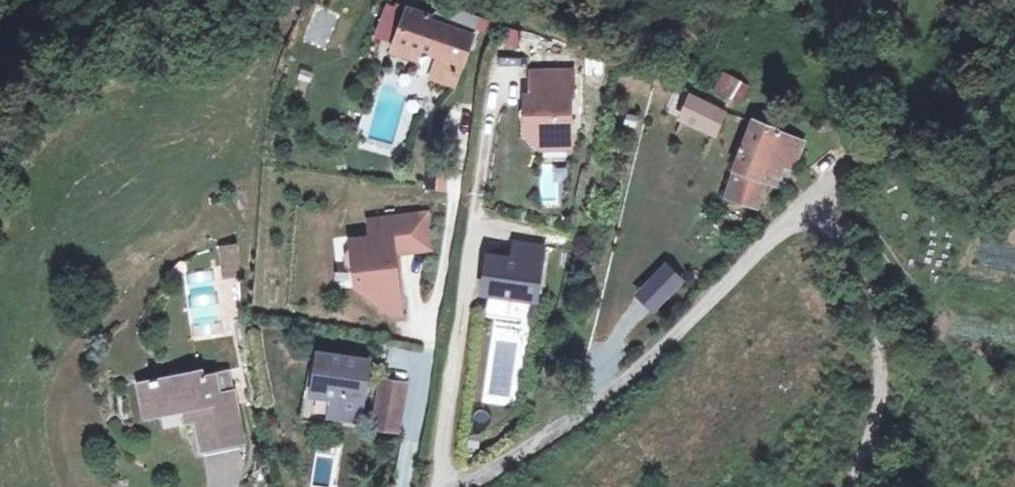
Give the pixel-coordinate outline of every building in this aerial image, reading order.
[(325,52),(341,15),(314,4),(299,42),(325,52)] [(474,30),(411,6),(401,37),(422,45),(425,39),(446,47),(466,55),(474,30)] [(520,35),(504,31),(501,46),(517,50),(520,35)] [(418,56),(422,45),(401,37),(397,47),(418,56)] [(446,47),(436,75),(456,83),(466,55),(446,47)] [(729,69),(720,86),(745,95),(753,80),(729,69)] [(545,147),(552,140),(575,140),(574,95),(577,95),(577,71),(537,71),(537,103),(531,103),(531,133),(545,147)] [(720,132),(731,112),(696,94),(685,115),(720,132)] [(808,143),(759,122),(732,192),(758,203),(768,177),(778,180),(785,165),(797,169),(808,143)] [(436,185),(452,188),(456,161),(440,158),(436,185)] [(431,212),(416,213),(420,245),(421,248),(436,247),(431,212)] [(416,213),(375,218),(377,235),(358,237),(358,241),(350,252),(351,264),(362,273),(363,284),(380,297),(405,294),(399,247),(420,245),(416,213)] [(249,242),(235,244),(238,272),(253,270),(249,242)] [(491,291),(539,300),(547,246),(520,242),(517,259),(497,256),(491,291)] [(405,294),(380,297),(401,313),(408,312),(405,294)] [(371,359),(323,352),(317,393),(337,396),(334,414),(362,418),(371,359)] [(210,366),(161,375),(165,408),(203,402),(211,444),(252,435),(238,369),(211,372),(210,366)] [(154,411),(165,408),(161,375),(149,377),(154,411)] [(409,382),(386,379),(379,424),(401,428),(409,382)]
